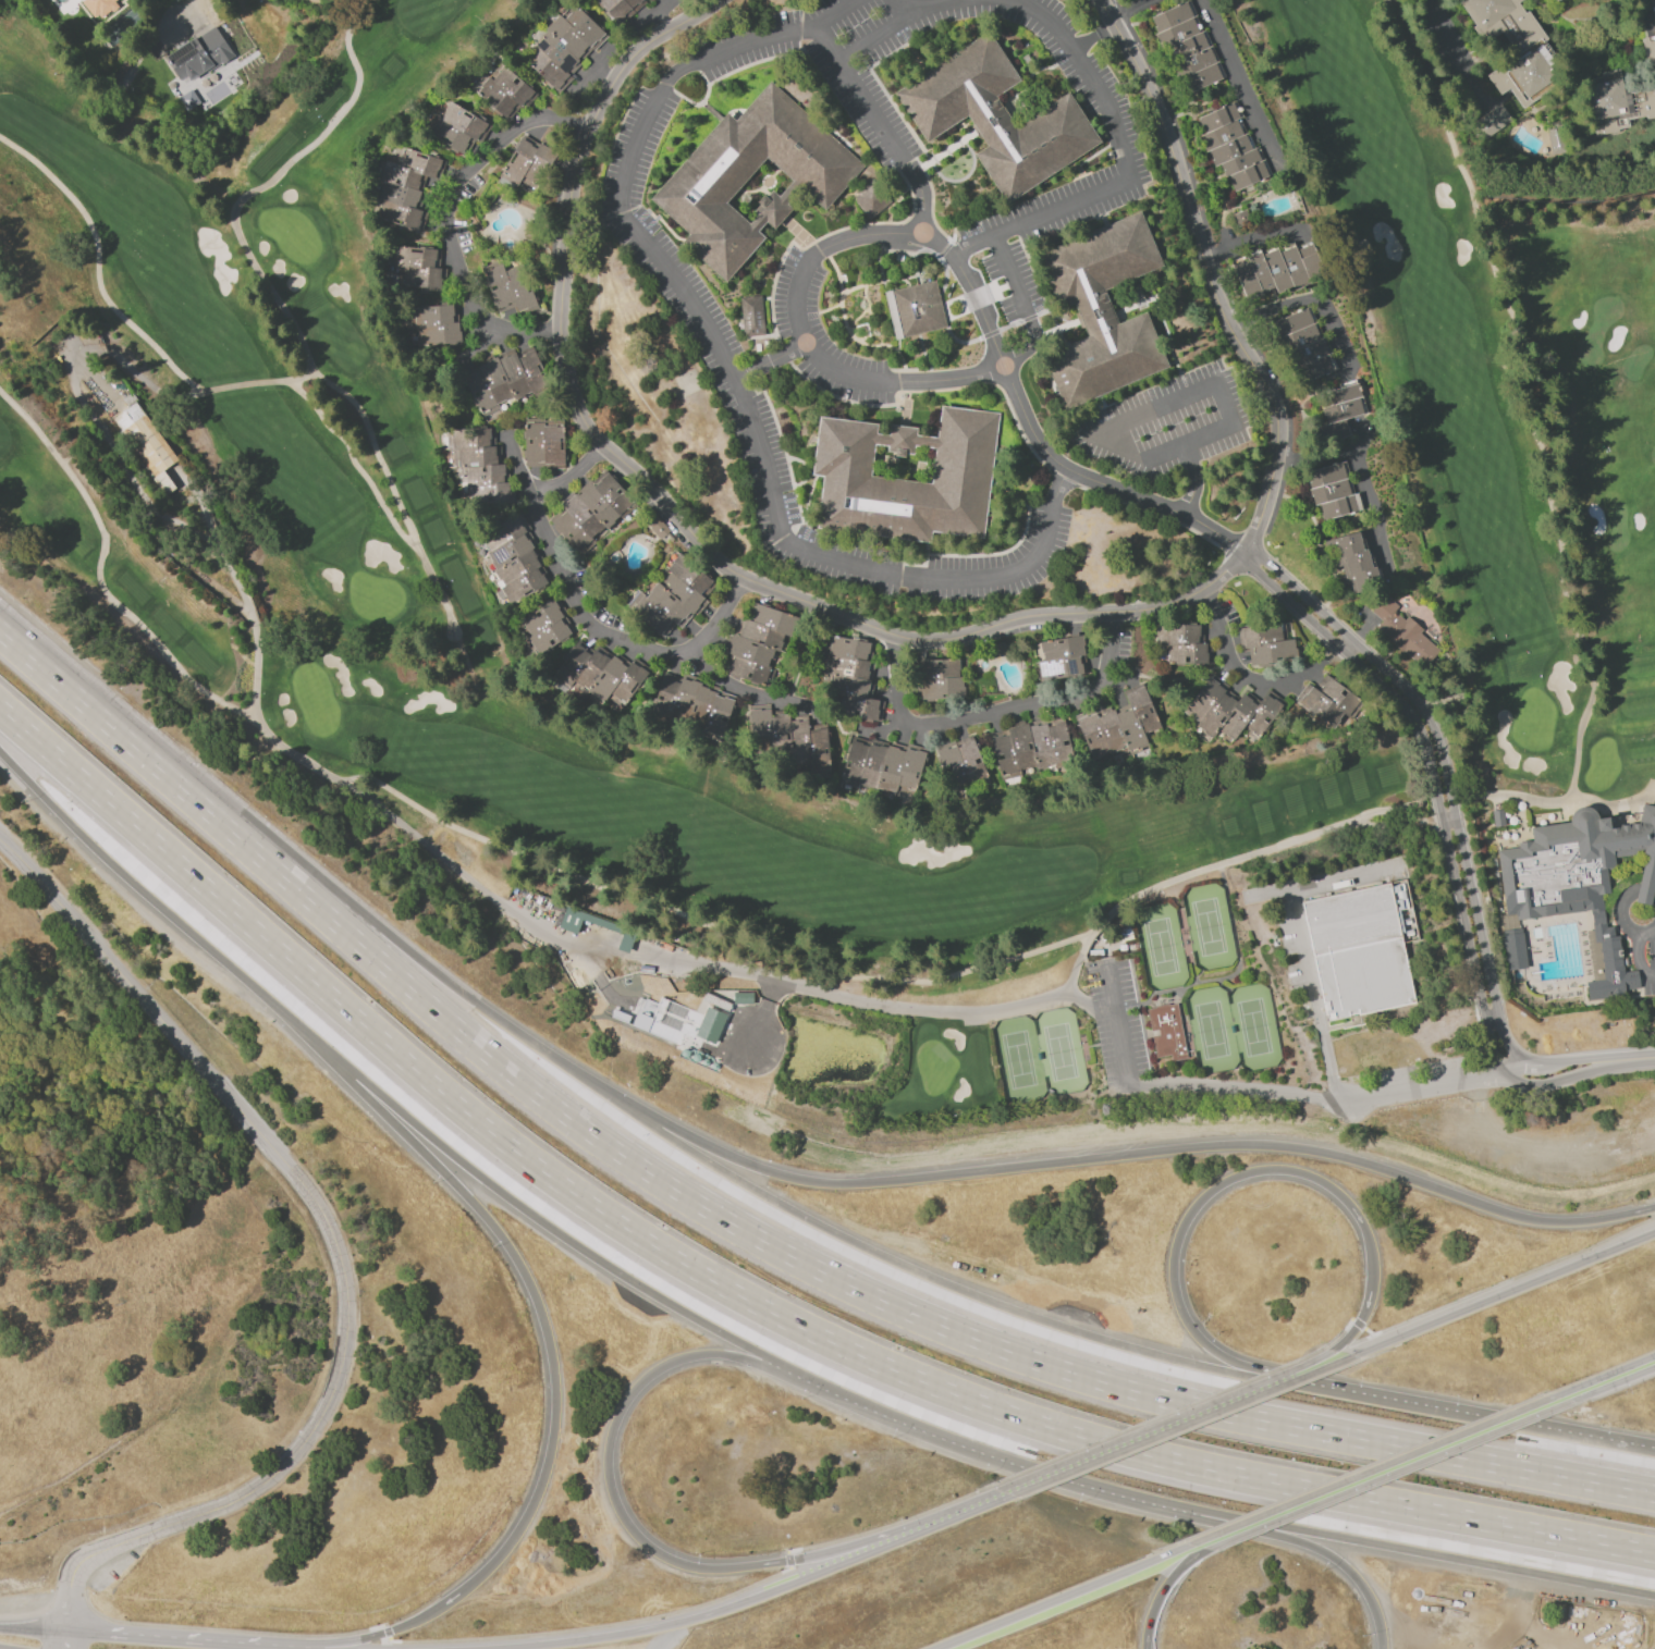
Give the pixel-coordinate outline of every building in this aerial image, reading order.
[(95,16),(81,0),(115,0),(113,1),(117,5),(101,17),(98,13),(95,16)] [(617,25),(596,0),(623,0),(634,12),(617,25)] [(634,12),(623,0),(648,0),(634,12)] [(1475,25),(1458,0),(1523,0),(1518,3),(1525,13),(1528,11),(1547,39),(1545,41),(1569,76),(1521,109),(1508,88),(1499,95),(1486,75),(1517,54),(1501,32),(1486,41),(1484,38),(1481,39),(1473,27),(1475,25)] [(1651,14),(1648,0),(1654,0),(1654,118),(1646,120),(1646,116),(1628,120),(1629,127),(1618,130),(1619,132),(1595,136),(1584,81),(1602,77),(1601,72),(1619,69),(1621,77),(1647,72),(1641,40),(1645,39),(1640,16),(1651,14)] [(1196,16),(1157,34),(1150,19),(1188,1),(1196,16)] [(609,36),(597,49),(594,47),(555,88),(524,59),(547,34),(544,30),(560,14),(563,17),(575,4),(609,36)] [(1166,48),(1162,49),(1155,34),(1157,34),(1196,16),(1202,32),(1166,48)] [(214,26),(234,57),(221,64),(220,63),(207,72),(206,70),(184,84),(167,57),(214,26)] [(1174,63),(1166,48),(1202,32),(1204,30),(1211,46),(1174,63)] [(892,94),(989,32),(1020,82),(995,98),(1015,128),(1067,94),(1099,143),(1005,204),(974,155),(986,147),(966,116),(924,144),(892,94)] [(1180,78),(1174,63),(1211,46),(1218,62),(1180,78)] [(1225,77),(1188,95),(1180,78),(1218,62),(1225,77)] [(502,63),(537,95),(525,109),(522,107),(510,120),(502,114),(501,116),(493,110),(495,108),(473,88),(486,73),(489,77),(502,63)] [(771,83),(734,123),(725,114),(647,199),(685,234),(676,244),(721,285),(762,241),(755,233),(764,223),(771,231),(789,211),(784,206),(799,189),(823,212),(865,169),(771,83)] [(450,101),(491,126),(481,144),(475,140),(468,152),(464,150),(462,153),(424,131),(434,113),(442,118),(445,112),(444,111),(450,101)] [(1239,119),(1204,134),(1198,119),(1235,101),(1242,118),(1239,119)] [(1509,120),(1498,104),(1472,123),(1483,139),(1509,120)] [(1206,151),(1205,152),(1199,137),(1204,134),(1239,119),(1247,133),(1206,151)] [(1218,164),(1214,167),(1206,151),(1247,133),(1248,133),(1254,148),(1218,164)] [(500,176),(522,139),(550,157),(528,193),(522,189),(523,187),(518,184),(516,187),(500,176)] [(444,160),(438,181),(427,176),(416,209),(428,212),(421,232),(380,218),(385,201),(375,198),(387,161),(395,164),(402,146),(444,160)] [(1265,159),(1226,176),(1225,177),(1218,164),(1254,148),(1259,146),(1265,159)] [(1226,176),(1265,159),(1272,175),(1234,193),(1226,176)] [(865,219),(888,207),(879,187),(871,191),(869,185),(852,193),(865,219)] [(1033,257),(1138,212),(1162,268),(1102,294),(1116,325),(1143,313),(1167,369),(1064,414),(1041,359),(1088,340),(1072,305),(1057,311),(1033,257)] [(1292,287),(1277,249),(1294,243),(1296,249),(1310,284),(1294,291),(1292,287)] [(1310,284),(1296,249),(1312,243),(1325,279),(1310,284)] [(394,246),(441,250),(440,269),(446,269),(444,288),(436,288),(436,291),(428,291),(428,288),(391,285),(394,246)] [(1276,293),(1261,253),(1276,246),(1277,249),(1292,287),(1276,293)] [(1247,256),(1246,254),(1259,248),(1261,253),(1276,293),(1263,298),(1262,293),(1247,256)] [(1230,261),(1247,256),(1262,293),(1246,299),(1230,261)] [(499,312),(490,287),(488,288),(482,272),(503,264),(505,270),(523,263),(537,306),(518,311),(517,306),(499,312)] [(935,282),(947,329),(902,340),(891,293),(935,282)] [(737,299),(739,318),(743,317),(745,340),(765,337),(762,297),(737,299)] [(457,305),(458,322),(463,322),(465,343),(418,348),(416,329),(404,330),(402,310),(457,305)] [(1316,322),(1278,339),(1272,323),(1310,306),(1316,322)] [(1324,337),(1288,353),(1285,354),(1278,339),(1316,322),(1324,337)] [(1331,353),(1297,368),(1295,368),(1288,353),(1324,337),(1331,353)] [(486,424),(464,378),(473,373),(474,374),(480,371),(477,366),(497,357),(499,359),(506,356),(506,357),(516,353),(518,358),(530,352),(549,389),(518,404),(517,401),(500,409),(503,416),(486,424)] [(1297,368),(1331,353),(1337,369),(1303,383),(1297,368)] [(1362,396),(1334,405),(1329,391),(1359,383),(1362,396)] [(1321,408),(1334,405),(1362,396),(1366,414),(1325,424),(1321,408)] [(136,402),(179,460),(163,471),(173,484),(160,493),(150,479),(154,477),(112,419),(136,402)] [(818,419),(810,477),(822,478),(816,531),(930,544),(931,536),(986,542),(1002,416),(943,408),(939,440),(918,438),(919,430),(892,427),(891,438),(878,436),(879,427),(818,419)] [(564,468),(526,469),(525,423),(543,423),(543,426),(564,426),(564,468)] [(494,429),(494,446),(501,446),(501,465),(505,465),(505,482),(511,482),(512,503),(470,503),(469,467),(452,467),(452,429),(494,429)] [(1349,478),(1310,489),(1309,482),(1310,481),(1308,471),(1345,462),(1349,478)] [(636,508),(604,468),(560,503),(564,508),(550,519),(578,555),(594,542),(594,541),(636,508)] [(1320,504),(1314,505),(1312,496),(1311,496),(1309,489),(1310,489),(1349,478),(1353,494),(1320,504)] [(1320,504),(1353,494),(1359,493),(1363,509),(1324,520),(1320,504)] [(557,578),(511,607),(500,589),(503,587),(493,571),(495,569),(487,555),(490,552),(480,537),(519,512),(530,530),(528,532),(557,578)] [(1358,531),(1360,540),(1363,539),(1365,549),(1368,549),(1370,557),(1371,557),(1373,564),(1372,564),(1372,568),(1375,567),(1381,587),(1353,594),(1350,583),(1343,586),(1340,577),(1345,576),(1341,566),(1335,567),(1331,554),(1339,552),(1335,538),(1358,531)] [(663,637),(633,612),(658,582),(661,584),(671,573),(667,569),(673,563),(672,562),(678,553),(702,573),(703,571),(711,578),(710,579),(715,583),(704,598),(710,602),(698,616),(694,612),(681,628),(674,624),(663,637)] [(557,596),(567,613),(565,615),(575,631),(568,636),(569,638),(562,642),(561,640),(547,649),(526,617),(557,596)] [(1423,668),(1377,629),(1383,622),(1372,612),(1384,598),(1389,603),(1392,601),(1399,607),(1395,612),(1405,619),(1407,616),(1422,630),(1420,633),(1439,650),(1423,668)] [(753,602),(761,605),(761,602),(770,605),(769,607),(798,617),(792,637),(784,635),(779,651),(774,650),(771,659),(770,659),(767,665),(776,668),(770,688),(759,684),(758,686),(749,682),(750,681),(740,678),(739,681),(727,674),(732,663),(733,663),(735,656),(734,656),(728,654),(732,645),(730,645),(733,633),(738,636),(740,630),(737,629),(740,617),(752,622),(755,615),(751,614),(752,611),(750,610),(753,602)] [(1250,666),(1248,649),(1240,649),(1237,629),(1285,623),(1287,636),(1282,637),(1283,641),(1294,639),(1297,661),(1250,666)] [(1155,624),(1204,624),(1203,643),(1212,643),(1212,659),(1207,659),(1207,665),(1163,664),(1163,639),(1155,639),(1155,624)] [(833,636),(874,643),(872,655),(869,655),(868,661),(869,661),(868,666),(874,667),(871,684),(873,684),(872,690),(868,689),(867,698),(884,701),(881,721),(837,713),(841,694),(830,692),(833,673),(829,673),(832,657),(828,656),(830,642),(832,643),(833,636)] [(1039,642),(1082,636),(1082,637),(1084,636),(1087,644),(1082,645),(1087,672),(1082,673),(1083,675),(1063,678),(1062,675),(1052,676),(1052,680),(1040,681),(1038,672),(1040,670),(1039,661),(1043,660),(1042,652),(1038,653),(1037,644),(1039,644),(1039,642)] [(577,642),(591,653),(593,649),(603,655),(603,654),(610,660),(613,655),(628,666),(630,662),(645,672),(629,692),(633,694),(618,713),(587,690),(586,692),(572,681),(567,688),(552,677),(577,642)] [(991,657),(989,645),(1004,642),(1006,654),(991,657)] [(959,659),(959,670),(958,670),(958,677),(963,677),(964,687),(965,687),(965,697),(917,699),(916,687),(921,687),(920,678),(915,678),(915,661),(959,659)] [(1325,674),(1361,700),(1358,704),(1361,706),(1351,721),(1343,714),(1339,718),(1340,719),(1333,729),(1295,702),(1307,684),(1314,689),(1325,674)] [(734,700),(722,741),(649,718),(659,689),(658,688),(660,679),(662,680),(663,676),(673,680),(673,681),(679,684),(682,678),(690,681),(690,680),(702,684),(701,687),(709,689),(709,690),(719,692),(718,697),(723,698),(724,697),(734,700)] [(1210,677),(1218,684),(1217,685),(1225,691),(1224,692),(1236,701),(1242,693),(1246,696),(1248,692),(1259,701),(1265,693),(1273,700),(1274,698),(1284,706),(1264,731),(1261,730),(1256,736),(1243,726),(1231,741),(1218,730),(1207,743),(1191,730),(1198,722),(1184,711),(1210,677)] [(1075,721),(1087,716),(1087,717),(1113,706),(1116,713),(1123,710),(1124,712),(1131,709),(1124,691),(1139,685),(1138,684),(1144,681),(1145,685),(1144,686),(1145,690),(1148,689),(1151,697),(1149,697),(1161,727),(1143,734),(1148,744),(1142,747),(1143,749),(1137,752),(1137,750),(1130,752),(1127,744),(1091,760),(1075,721)] [(826,727),(828,733),(829,733),(830,739),(828,739),(830,765),(809,767),(808,747),(795,748),(794,740),(771,742),(770,735),(757,736),(757,730),(751,731),(751,729),(749,729),(748,714),(750,714),(749,711),(761,710),(762,711),(770,710),(770,712),(789,710),(790,721),(798,721),(798,722),(807,721),(808,730),(816,729),(816,728),(826,727)] [(991,738),(1002,735),(1003,737),(1007,735),(1006,729),(1017,727),(1016,726),(1028,724),(1028,726),(1035,724),(1037,727),(1046,724),(1047,727),(1053,726),(1053,724),(1064,722),(1067,739),(1063,740),(1064,746),(1068,744),(1072,761),(1035,770),(1035,767),(1033,766),(1030,766),(1028,766),(1022,768),(1021,770),(1019,772),(1000,776),(991,738)] [(851,740),(862,743),(862,744),(868,747),(869,743),(879,747),(879,746),(886,748),(887,746),(898,749),(898,750),(905,752),(906,749),(916,752),(916,750),(927,753),(915,795),(896,789),(895,793),(875,788),(875,789),(858,784),(857,787),(839,783),(848,752),(845,751),(847,743),(850,744),(851,740)] [(973,740),(974,743),(976,742),(980,753),(979,753),(988,777),(955,789),(940,751),(956,744),(957,748),(964,746),(964,744),(973,740)] [(1641,807),(1654,810),(1654,884),(1650,908),(1634,905),(1645,857),(1640,856),(1613,860),(1615,870),(1605,871),(1610,897),(1573,901),(1576,914),(1519,923),(1516,906),(1506,907),(1505,899),(1500,900),(1494,860),(1499,859),(1498,852),(1520,850),(1519,846),(1533,842),(1531,828),(1568,823),(1570,817),(1572,813),(1576,810),(1580,809),(1585,809),(1590,811),(1594,814),(1597,819),(1604,817),(1605,821),(1639,815),(1641,807)] [(1493,811),(1504,810),(1506,826),(1494,828),(1493,811)] [(1300,905),(1326,1024),(1415,1005),(1402,946),(1418,943),(1405,882),(1300,905)] [(576,934),(580,920),(618,933),(620,925),(563,906),(556,927),(576,934)] [(1605,920),(1607,936),(1606,936),(1598,937),(1596,937),(1595,921),(1605,920)] [(532,932),(529,943),(520,940),(524,928),(532,932)] [(1525,968),(1521,928),(1501,930),(1505,970),(1525,968)] [(1606,936),(1608,955),(1599,956),(1598,937),(1606,936)] [(1129,952),(1127,944),(1137,942),(1139,950),(1129,952)] [(1610,955),(1615,993),(1603,994),(1599,956),(1608,955),(1610,955)] [(1590,985),(1590,977),(1599,976),(1601,985),(1590,985)] [(1118,989),(1117,984),(1131,981),(1132,986),(1118,989)] [(1177,1004),(1188,1059),(1172,1061),(1170,1056),(1156,1058),(1147,1009),(1155,1008),(1155,1006),(1168,1004),(1169,1006),(1177,1004)] [(714,1057),(720,1059),(719,1060),(714,1072),(709,1070),(714,1057)] [(719,1060),(724,1062),(724,1063),(719,1075),(713,1073),(714,1072),(719,1060)] [(724,1063),(730,1066),(728,1067),(724,1079),(719,1076),(719,1075),(724,1063)] [(734,1069),(730,1082),(723,1080),(724,1079),(728,1067),(734,1069)]
